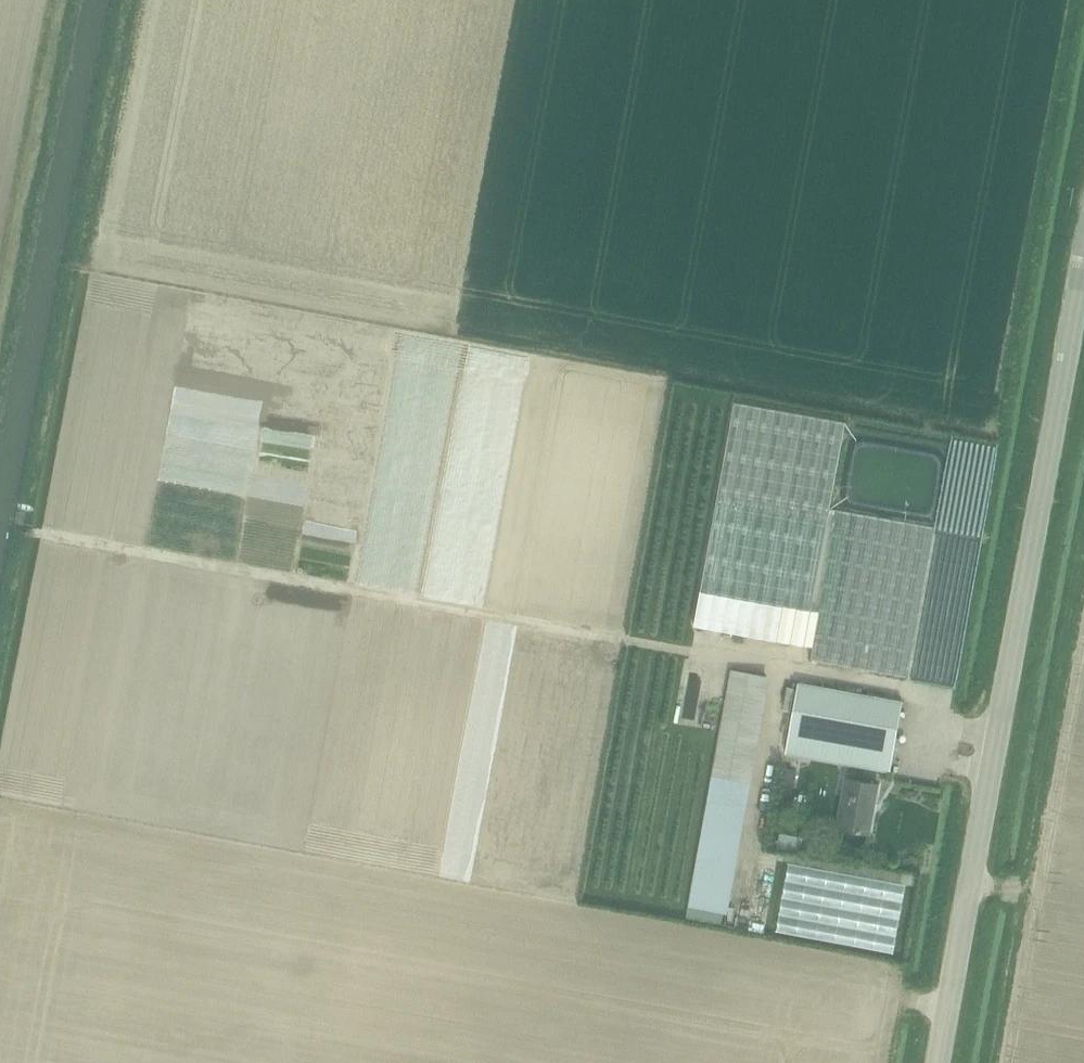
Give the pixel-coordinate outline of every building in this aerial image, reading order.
[(695,625),(814,647),(812,659),(909,676),(935,527),(838,510),(830,508),(846,423),(736,402),(695,625)] [(732,669),(709,801),(689,907),(727,912),(748,808),(771,676),(732,669)] [(906,701),(799,682),(788,751),(894,771),(906,701)] [(788,768),(783,791),(794,793),(798,771),(788,768)] [(868,832),(878,784),(847,778),(837,826),(868,832)]
